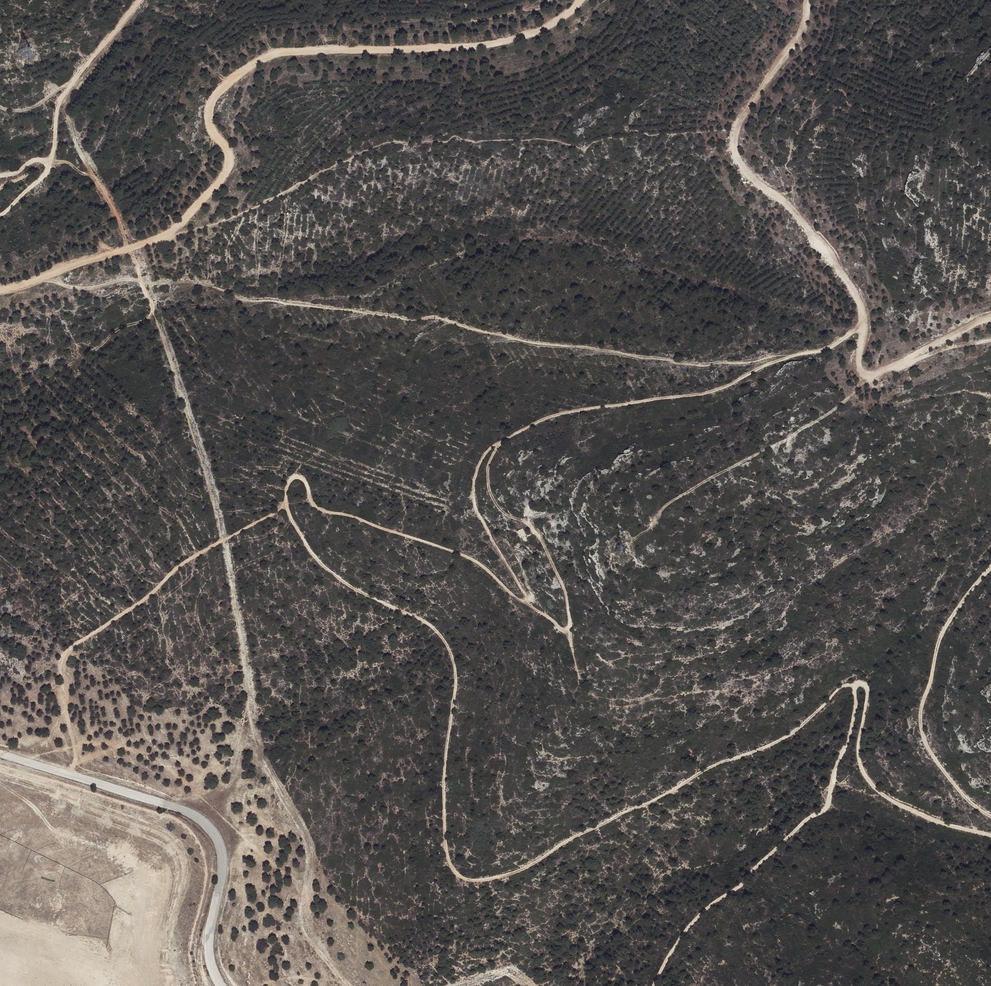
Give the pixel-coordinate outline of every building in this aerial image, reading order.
[(519,538),(526,535),(522,528),(516,531),(519,538)]
